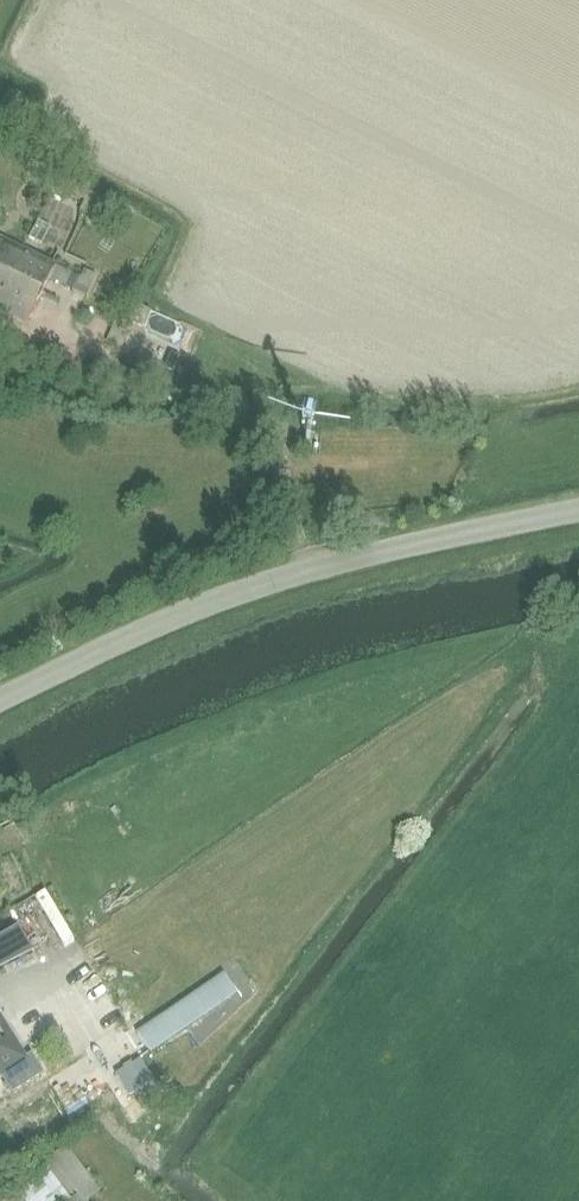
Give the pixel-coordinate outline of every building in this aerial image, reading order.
[(14,117),(23,99),(11,92),(2,110),(14,117)] [(0,238),(0,312),(27,326),(51,278),(86,296),(96,276),(82,269),(77,278),(56,267),(0,238)] [(140,307),(134,322),(145,327),(151,313),(140,307)] [(18,927),(0,937),(0,968),(33,952),(18,927)] [(223,974),(148,1026),(136,1033),(151,1054),(238,995),(223,974)] [(3,1074),(14,1092),(44,1073),(33,1055),(28,1058),(0,1014),(0,1077),(3,1074)] [(43,1163),(37,1167),(42,1174),(15,1195),(20,1200),(89,1200),(109,1186),(89,1159),(81,1164),(67,1145),(43,1163)]
